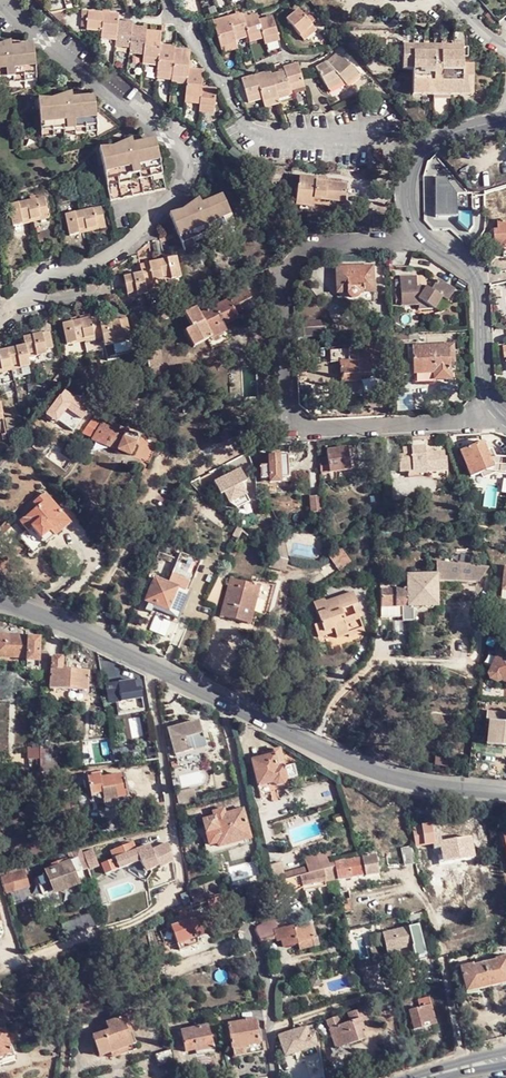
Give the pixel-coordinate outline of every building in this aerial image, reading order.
[(478,0),(499,26),(505,20),(505,0),(478,0)] [(101,33),(101,35),(116,37),(116,43),(130,44),(130,49),(143,51),(142,57),(143,59),(157,62),(157,68),(156,74),(171,76),(171,80),(186,82),(185,88),(184,100),(200,102),(199,107),(199,110),(214,112),(216,90),(202,88),(203,72),(188,70),(190,52),(175,50),(175,48),(160,46),(162,33),(132,30),(132,23),(119,22),(119,15),(88,12),(86,32),(101,33)] [(286,22),(300,39),(313,29),(298,12),(286,22)] [(213,22),(220,50),(236,46),(235,43),(234,38),(246,35),(248,41),(261,38),(263,42),(278,38),(273,18),(259,21),(257,16),(243,19),(242,14),(213,22)] [(313,29),(300,39),(304,43),(316,33),(313,29)] [(116,37),(101,35),(101,41),(116,43),(116,37)] [(278,38),(263,42),(263,47),(279,43),(278,38)] [(36,89),(33,46),(11,47),(10,42),(0,45),(0,93),(36,89)] [(236,46),(220,50),(221,56),(237,52),(236,46)] [(402,47),(402,50),(402,60),(401,73),(412,74),(411,98),(471,100),(472,69),(462,68),(462,48),(402,47)] [(157,62),(143,59),(142,65),(157,68),(157,62)] [(318,72),(330,90),(343,81),(347,85),(350,88),(361,78),(345,60),(333,70),(329,64),(318,72)] [(241,81),(246,101),(260,98),(261,102),(262,107),(278,102),(277,98),(290,94),(289,88),(304,84),(297,64),(284,68),(284,72),(271,76),(270,72),(241,81)] [(171,76),(156,74),(156,81),(171,83),(171,80),(171,76)] [(343,81),(330,90),(333,96),(347,85),(343,81)] [(289,88),(290,94),(305,90),(304,84),(289,88)] [(52,100),(38,100),(42,145),(98,140),(94,97),(72,99),(72,94),(52,100)] [(278,102),(262,107),(263,111),(280,107),(278,102)] [(112,149),(99,149),(108,195),(163,183),(153,141),(132,145),(130,140),(112,149)] [(448,179),(457,194),(462,191),(453,176),(448,179)] [(315,179),(298,177),(297,189),(296,189),(295,208),(313,209),(314,200),(344,202),(346,185),(315,183),(315,179)] [(485,212),(484,194),(472,194),(440,196),(441,209),(434,209),(435,219),(458,218),(457,213),(485,212)] [(181,212),(168,215),(183,251),(235,230),(221,197),(200,205),(198,200),(181,212)] [(44,198),(8,206),(12,229),(47,220),(44,198)] [(100,208),(65,216),(69,238),(105,229),(100,208)] [(493,232),(494,249),(502,248),(502,251),(505,251),(505,223),(497,224),(497,233),(493,232)] [(141,274),(123,278),(128,299),(146,295),(144,287),(181,279),(176,257),(140,266),(141,274)] [(372,267),(336,269),(337,295),(348,294),(349,298),(352,300),(354,300),(357,299),(359,295),(359,294),(373,292),(372,267)] [(416,278),(399,279),(400,307),(417,306),(418,306),(419,303),(432,311),(433,312),(441,300),(447,305),(454,294),(438,282),(431,293),(429,295),(424,291),(426,289),(417,289),(416,278)] [(226,298),(227,300),(199,314),(196,308),(184,314),(190,328),(184,331),(193,346),(202,342),(210,338),(210,339),(226,331),(223,326),(238,319),(236,314),(253,306),(245,288),(226,298)] [(418,306),(417,306),(417,311),(432,311),(419,303),(418,306)] [(97,317),(61,325),(66,347),(84,343),(86,352),(103,349),(105,356),(131,350),(124,319),(99,324),(97,317)] [(325,323),(297,324),(298,338),(326,337),(325,323)] [(21,338),(23,347),(0,351),(0,374),(29,369),(27,360),(45,356),(45,350),(51,349),(48,332),(21,338)] [(158,342),(144,345),(148,364),(161,362),(158,342)] [(305,343),(295,343),(296,356),(306,356),(305,343)] [(453,346),(413,348),(414,374),(434,373),(434,381),(451,381),(450,363),(454,362),(453,346)] [(378,349),(329,351),(330,363),(338,363),(339,376),(359,375),(359,371),(374,371),(373,361),(379,361),(378,349)] [(110,428),(95,422),(91,429),(95,431),(91,441),(130,457),(136,445),(135,444),(137,440),(117,431),(117,430),(110,427),(110,428)] [(483,443),(461,450),(469,478),(492,471),(483,443)] [(402,457),(398,457),(399,471),(407,471),(415,470),(425,470),(425,472),(446,471),(445,458),(443,458),(443,453),(431,453),(432,459),(424,460),(424,448),(410,449),(402,450),(402,457)] [(326,460),(319,461),(321,476),(349,472),(348,460),(352,459),(351,449),(326,452),(326,460)] [(259,479),(268,479),(278,479),(287,478),(286,457),(267,458),(267,467),(259,467),(259,479)] [(267,458),(258,458),(259,467),(267,467),(267,458)] [(57,525),(66,517),(48,498),(20,524),(28,533),(31,531),(40,541),(57,525)] [(318,498),(307,498),(308,515),(319,514),(318,498)] [(66,517),(57,525),(62,530),(71,522),(66,517)] [(62,530),(57,525),(40,541),(31,531),(28,533),(20,540),(35,556),(62,530)] [(482,538),(483,545),(500,550),(497,535),(482,538)] [(363,552),(338,553),(342,568),(363,552)] [(442,563),(442,567),(443,567),(443,581),(451,581),(452,574),(459,574),(459,563),(442,563)] [(452,574),(451,581),(477,581),(486,563),(459,563),(459,574),(452,574)] [(170,577),(166,586),(179,591),(182,593),(186,584),(170,577)] [(224,579),(220,577),(209,597),(214,600),(212,608),(216,609),(224,579)] [(437,577),(435,577),(407,577),(408,592),(392,592),(380,592),(380,608),(402,608),(413,607),(437,607),(437,581),(437,577)] [(249,625),(259,588),(231,580),(220,618),(249,625)] [(166,586),(156,581),(146,604),(169,614),(179,591),(166,586)] [(380,583),(380,592),(392,592),(392,583),(380,583)] [(359,619),(365,623),(359,596),(330,602),(330,599),(319,601),(323,622),(348,622),(346,612),(357,610),(359,619)] [(312,603),(307,604),(311,624),(316,623),(312,603)] [(413,623),(413,607),(402,608),(402,619),(402,623),(413,623)] [(402,608),(380,608),(380,619),(402,619),(402,608)] [(348,622),(323,622),(316,624),(318,636),(335,633),(336,640),(348,638),(348,641),(364,638),(360,624),(365,623),(359,619),(348,622)] [(38,669),(38,664),(39,651),(41,638),(30,638),(30,636),(19,636),(19,638),(10,638),(10,636),(0,636),(0,658),(28,659),(28,669),(38,669)] [(498,651),(496,655),(490,652),(484,665),(490,668),(487,676),(489,680),(496,683),(499,681),(505,684),(505,655),(498,651)] [(89,692),(90,673),(63,671),(64,662),(62,658),(54,657),(51,660),(51,690),(89,692)] [(38,669),(37,677),(37,679),(46,679),(47,664),(38,664),(38,669)] [(134,691),(133,681),(106,686),(109,705),(141,700),(139,692),(139,690),(134,691)] [(141,700),(116,704),(117,715),(142,712),(141,700)] [(486,711),(484,746),(505,747),(505,712),(486,711)] [(206,748),(199,723),(170,732),(177,756),(206,748)] [(36,760),(37,773),(56,771),(55,756),(51,757),(50,745),(26,747),(27,761),(36,760)] [(287,779),(280,753),(270,755),(251,760),(258,787),(273,783),(287,779)] [(126,755),(128,764),(136,763),(134,754),(126,755)] [(294,764),(284,767),(287,779),(297,776),(294,764)] [(91,807),(113,802),(111,791),(109,783),(88,788),(79,792),(79,798),(81,805),(90,803),(91,807)] [(111,791),(113,802),(123,800),(121,788),(111,791)] [(196,798),(193,788),(175,793),(178,803),(196,798)] [(81,805),(79,798),(68,800),(69,803),(70,808),(81,805)] [(166,821),(163,804),(149,806),(151,823),(166,821)] [(252,840),(244,810),(227,815),(228,818),(218,820),(218,818),(205,822),(212,846),(219,844),(220,848),(252,840)] [(416,844),(434,841),(429,817),(419,818),(421,825),(412,827),(416,844)] [(470,836),(434,841),(436,855),(442,854),(444,862),(474,858),(470,836)] [(152,850),(161,866),(162,866),(175,858),(166,842),(152,850)] [(126,846),(114,849),(113,849),(109,850),(112,858),(99,862),(102,873),(128,866),(126,859),(136,857),(132,844),(126,846)] [(415,863),(411,846),(402,848),(405,866),(415,863)] [(80,855),(87,871),(98,866),(91,850),(80,855)] [(376,854),(362,858),(336,866),(335,866),(338,880),(365,876),(365,877),(380,874),(376,854)] [(136,857),(126,859),(128,866),(137,864),(136,857)] [(83,873),(79,860),(56,868),(56,870),(47,872),(54,893),(77,886),(74,876),(83,873)] [(277,882),(280,882),(285,880),(281,863),(270,866),(274,881),(275,883),(277,882)] [(325,869),(324,869),(327,882),(338,880),(335,866),(325,869)] [(324,869),(300,876),(303,887),(304,890),(327,886),(327,882),(324,869)] [(27,879),(25,871),(23,870),(13,874),(16,883),(27,879)] [(45,875),(37,877),(43,895),(51,892),(45,875)] [(290,895),(303,887),(300,876),(286,880),(285,880),(280,882),(290,895)] [(277,882),(267,889),(275,899),(285,893),(277,882)] [(205,900),(198,885),(188,889),(195,904),(205,900)] [(226,897),(210,902),(213,913),(229,908),(226,897)] [(352,899),(343,900),(345,912),(354,911),(352,899)] [(423,918),(421,912),(410,915),(411,921),(423,918)] [(70,935),(94,925),(89,913),(65,923),(70,935)] [(197,918),(190,920),(173,926),(181,950),(199,944),(197,937),(216,931),(210,914),(198,918),(197,918)] [(273,917),(262,922),(263,924),(268,934),(268,935),(275,933),(277,941),(282,940),(284,944),(286,945),(298,942),(299,940),(313,937),(309,921),(291,925),(292,927),(285,928),(284,927),(278,929),(273,917)] [(263,924),(259,926),(257,930),(260,936),(268,934),(263,924)] [(414,945),(410,926),(383,933),(388,954),(400,951),(400,948),(414,945)] [(148,972),(153,971),(155,970),(151,951),(142,953),(146,973),(148,972)] [(495,959),(495,960),(473,965),(473,963),(460,966),(465,992),(505,983),(505,957),(495,959)] [(420,1007),(431,1004),(429,996),(418,998),(420,1007)] [(436,1023),(431,1004),(420,1007),(409,1010),(415,1029),(436,1023)] [(368,1020),(363,1008),(326,1021),(336,1049),(362,1040),(359,1030),(363,1029),(361,1022),(368,1020)] [(124,1014),(125,1018),(128,1026),(133,1024),(130,1012),(124,1014)] [(232,1013),(216,1015),(217,1023),(233,1020),(232,1013)] [(128,1026),(125,1018),(106,1024),(109,1032),(93,1037),(99,1057),(134,1046),(128,1026)] [(259,1045),(256,1019),(228,1024),(232,1050),(259,1045)] [(212,1050),(208,1026),(181,1030),(184,1052),(194,1051),(195,1052),(212,1050)] [(309,1032),(307,1026),(279,1035),(287,1056),(320,1046),(314,1030),(309,1032)] [(5,1030),(0,1031),(0,1056),(12,1053),(5,1030)] [(173,1051),(155,1055),(158,1067),(174,1064),(173,1051)]
